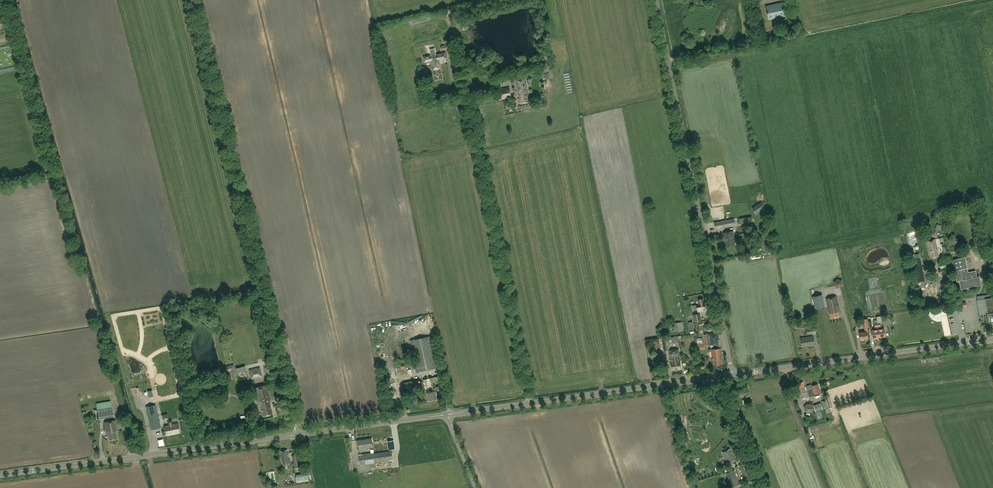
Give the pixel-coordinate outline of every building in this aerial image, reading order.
[(783,4),(765,8),(768,18),(785,14),(783,4)] [(423,57),(424,62),(430,61),(432,70),(440,68),(439,59),(446,58),(446,55),(445,55),(445,53),(423,57)] [(530,101),(525,79),(516,81),(518,95),(519,95),(520,98),(519,98),(520,104),(530,101)] [(500,89),(502,99),(511,97),(509,88),(500,89)] [(752,208),(756,214),(765,208),(761,202),(752,208)] [(735,226),(734,219),(715,222),(716,229),(735,226)] [(735,241),(733,231),(723,233),(724,237),(725,237),(727,247),(735,245),(734,241),(735,241)] [(926,241),(930,258),(939,256),(935,239),(926,241)] [(925,280),(924,277),(920,253),(914,254),(916,259),(912,260),(915,278),(916,281),(925,280)] [(965,257),(957,259),(952,260),(954,271),(955,271),(957,281),(960,281),(961,288),(981,284),(979,276),(977,277),(975,271),(968,272),(965,257)] [(834,282),(835,287),(839,288),(843,285),(842,280),(837,279),(834,282)] [(986,313),(992,312),(992,297),(992,294),(977,296),(978,300),(977,300),(979,314),(986,313)] [(822,295),(812,297),(815,309),(825,307),(822,295)] [(836,296),(826,298),(830,315),(830,314),(831,318),(840,317),(839,312),(839,311),(836,296)] [(699,299),(699,304),(692,306),(693,310),(697,309),(698,312),(704,311),(703,308),(706,308),(705,303),(704,303),(703,299),(699,299)] [(683,331),(682,322),(674,323),(675,332),(683,331)] [(810,325),(805,326),(807,335),(816,333),(815,322),(810,322),(810,325)] [(881,329),(880,322),(877,323),(879,337),(885,336),(884,329),(881,329)] [(865,331),(859,332),(860,339),(868,338),(867,332),(868,332),(867,327),(864,328),(865,331)] [(718,332),(704,334),(706,345),(711,345),(713,365),(723,363),(721,348),(720,348),(718,332)] [(413,361),(408,362),(409,368),(413,367),(416,367),(417,372),(437,367),(430,336),(411,341),(416,366),(414,366),(413,361)] [(805,337),(801,338),(802,346),(812,345),(812,346),(815,345),(814,336),(805,337)] [(681,368),(679,349),(669,351),(672,370),(681,368)] [(407,360),(399,362),(401,370),(409,368),(407,360)] [(231,379),(237,378),(234,364),(224,366),(226,372),(229,371),(231,379)] [(264,367),(266,375),(273,374),(271,365),(264,367)] [(260,377),(262,376),(260,367),(249,370),(251,379),(253,379),(253,377),(260,376),(260,377)] [(176,381),(139,388),(141,401),(145,400),(145,402),(177,396),(176,386),(177,386),(176,381)] [(804,382),(795,384),(800,400),(809,397),(804,382)] [(817,384),(811,386),(815,394),(821,392),(817,384)] [(271,402),(266,385),(254,388),(259,410),(261,409),(263,416),(272,414),(269,402),(271,402)] [(435,391),(427,393),(429,401),(437,399),(435,391)] [(113,417),(112,412),(110,401),(96,403),(99,419),(113,417)] [(161,427),(160,426),(156,404),(146,407),(151,429),(161,427)] [(106,430),(107,436),(108,436),(109,440),(117,439),(116,429),(117,429),(115,420),(104,422),(106,430)] [(165,426),(166,435),(180,432),(178,424),(172,425),(171,421),(168,421),(169,425),(165,426)] [(359,448),(373,447),(372,439),(358,440),(359,448)] [(291,463),(287,449),(280,451),(283,465),(291,463)] [(734,460),(730,449),(722,452),(727,463),(734,460)] [(359,455),(361,469),(376,467),(375,462),(393,459),(392,451),(359,455)] [(739,465),(744,478),(745,482),(753,479),(747,463),(739,465)] [(739,484),(734,470),(726,473),(731,487),(739,484)]
